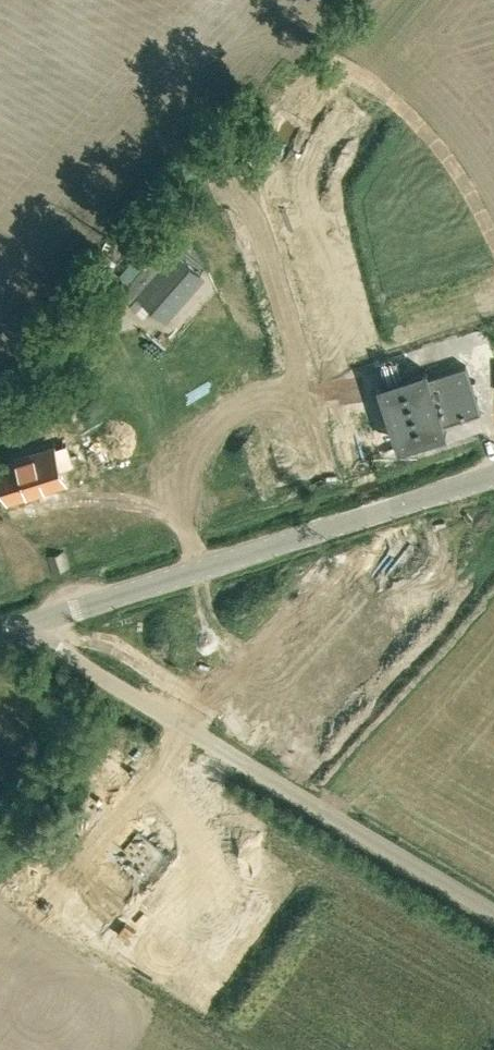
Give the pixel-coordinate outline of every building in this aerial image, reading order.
[(120,276),(128,284),(149,259),(141,252),(120,276)] [(139,296),(164,317),(201,274),(177,253),(139,296)] [(150,260),(129,284),(126,288),(135,296),(160,268),(150,260)] [(396,294),(408,291),(402,269),(390,272),(396,294)] [(426,370),(380,385),(399,446),(446,431),(444,424),(481,412),(466,365),(429,377),(426,370)] [(0,460),(0,476),(7,497),(63,479),(58,464),(70,460),(64,441),(52,445),(51,443),(0,460)] [(64,549),(46,555),(52,573),(70,567),(64,549)]
